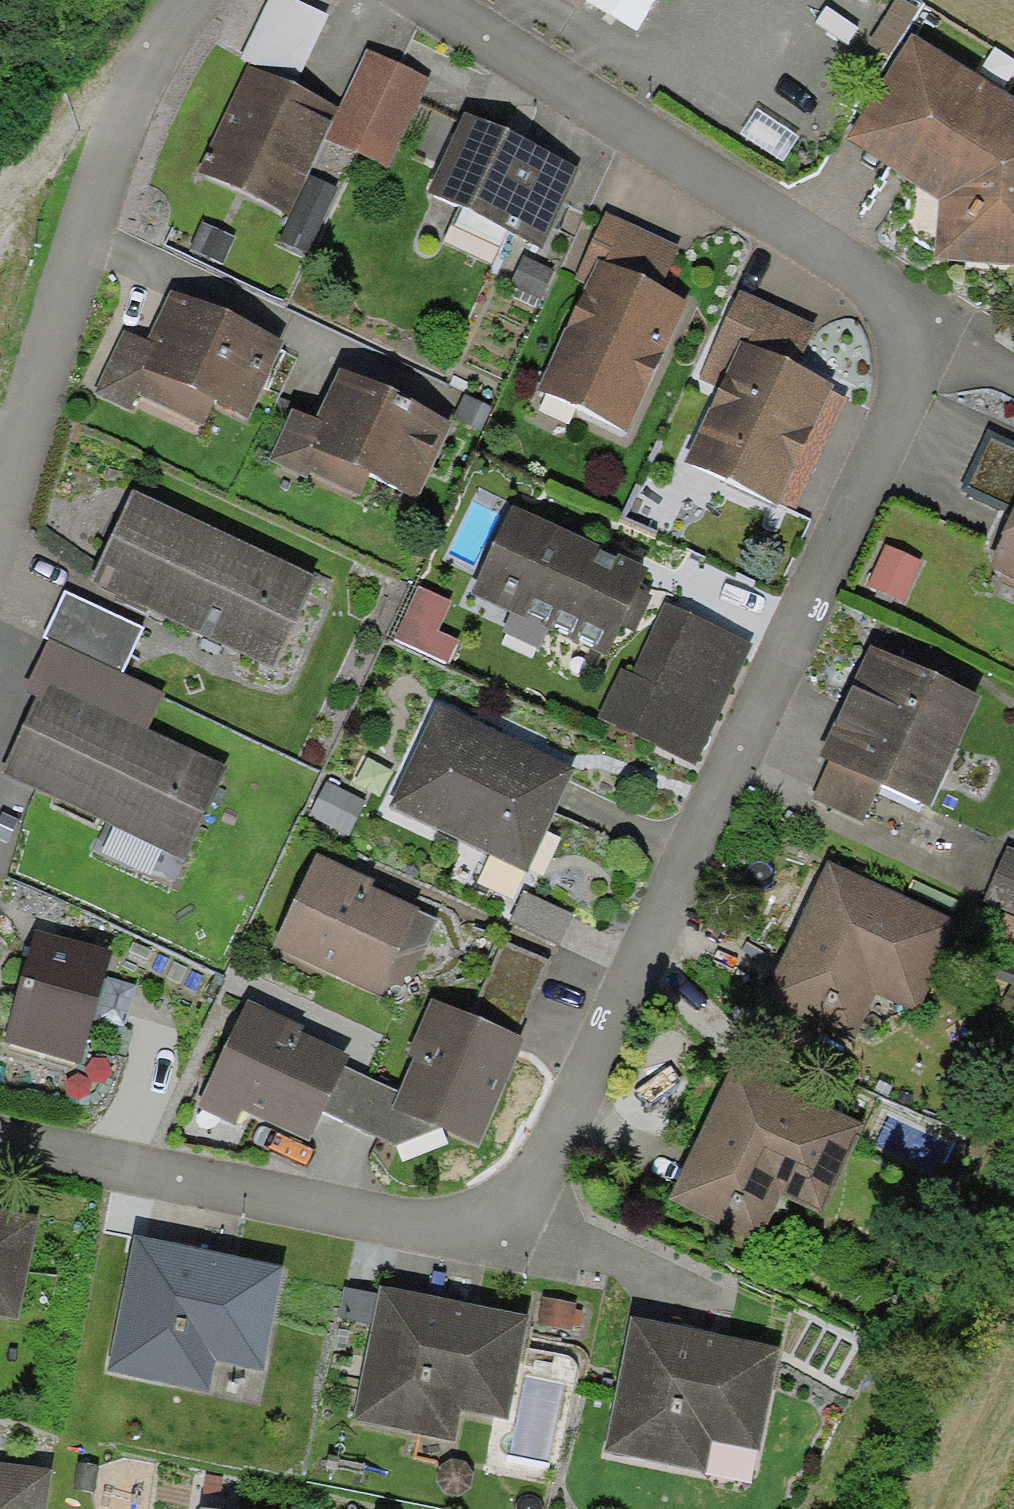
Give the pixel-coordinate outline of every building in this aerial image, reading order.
[(238,62),(248,67),(295,88),(330,15),(297,0),(268,0),(238,62)] [(866,51),(888,64),(920,11),(901,0),(897,0),(866,51)] [(940,202),(935,260),(1013,266),(1013,102),(911,39),(846,145),(940,202)] [(366,55),(328,140),(388,167),(425,81),(366,55)] [(248,67),(199,174),(291,216),(279,242),(307,255),(337,189),(310,176),(340,109),(295,88),(248,67)] [(465,116),(428,195),(544,251),(582,172),(465,116)] [(627,434),(689,304),(658,290),(676,251),(604,218),(576,278),(590,284),(539,393),(627,434)] [(523,258),(511,286),(543,299),(555,271),(523,258)] [(775,507),(833,385),(796,368),(816,328),(738,291),(695,379),(722,391),(686,465),(775,507)] [(248,417),(281,346),(172,296),(148,347),(124,336),(98,393),(134,410),(139,397),(203,427),(214,401),(248,417)] [(995,338),(1013,350),(1013,326),(1006,321),(995,338)] [(417,504),(451,430),(361,387),(339,376),(318,425),(294,414),(273,460),(359,501),(371,480),(417,504)] [(992,431),(962,493),(1013,518),(986,573),(1013,586),(1013,442),(992,431)] [(134,492),(93,584),(139,605),(271,665),(313,573),(134,492)] [(512,510),(474,596),(514,614),(505,635),(538,650),(546,632),(609,661),(633,608),(649,572),(512,510)] [(886,547),(868,587),(903,603),(921,563),(886,547)] [(419,588),(395,641),(442,663),(453,640),(437,633),(451,603),(419,588)] [(143,630),(64,594),(45,637),(49,639),(121,674),(143,630)] [(696,763),(750,646),(668,608),(633,683),(622,678),(602,720),(696,763)] [(37,701),(1,775),(181,861),(225,769),(147,732),(164,695),(121,674),(49,639),(22,694),(37,701)] [(929,806),(979,698),(871,649),(823,753),(834,758),(814,801),(862,823),(880,784),(929,806)] [(439,707),(390,811),(528,875),(577,771),(439,707)] [(325,786),(312,818),(351,833),(364,802),(325,786)] [(985,897),(1013,910),(1013,852),(1007,849),(985,897)] [(318,857),(274,950),(376,998),(384,981),(403,990),(436,920),(375,891),(378,885),(318,857)] [(827,864),(761,1009),(851,1048),(872,1000),(916,1020),(959,923),(871,884),(827,864)] [(524,892),(510,923),(556,945),(570,914),(524,892)] [(37,934),(7,1043),(81,1063),(111,954),(37,934)] [(504,945),(471,1019),(514,1038),(548,963),(504,945)] [(406,1061),(413,1064),(399,1095),(393,1108),(438,1128),(479,1146),(525,1043),(514,1038),(471,1019),(435,1001),(406,1061)] [(301,1029),(251,1004),(199,1108),(235,1126),(243,1111),(307,1143),(322,1113),(345,1068),(349,1059),(298,1034),(301,1029)] [(394,1147),(438,1128),(393,1108),(399,1095),(345,1068),(322,1113),(394,1147)] [(735,1068),(673,1201),(758,1241),(781,1193),(818,1211),(858,1126),(778,1088),(735,1068)] [(0,1216),(0,1318),(20,1322),(42,1225),(0,1216)] [(284,1270),(135,1241),(109,1372),(209,1392),(215,1362),(264,1372),(284,1270)] [(527,1322),(382,1290),(353,1420),(452,1441),(459,1408),(506,1419),(527,1322)] [(576,1307),(540,1301),(536,1328),(572,1333),(576,1307)] [(778,1352),(633,1321),(606,1451),(704,1472),(710,1442),(757,1452),(778,1352)] [(0,1466),(0,1508),(45,1508),(50,1473),(0,1466)]
